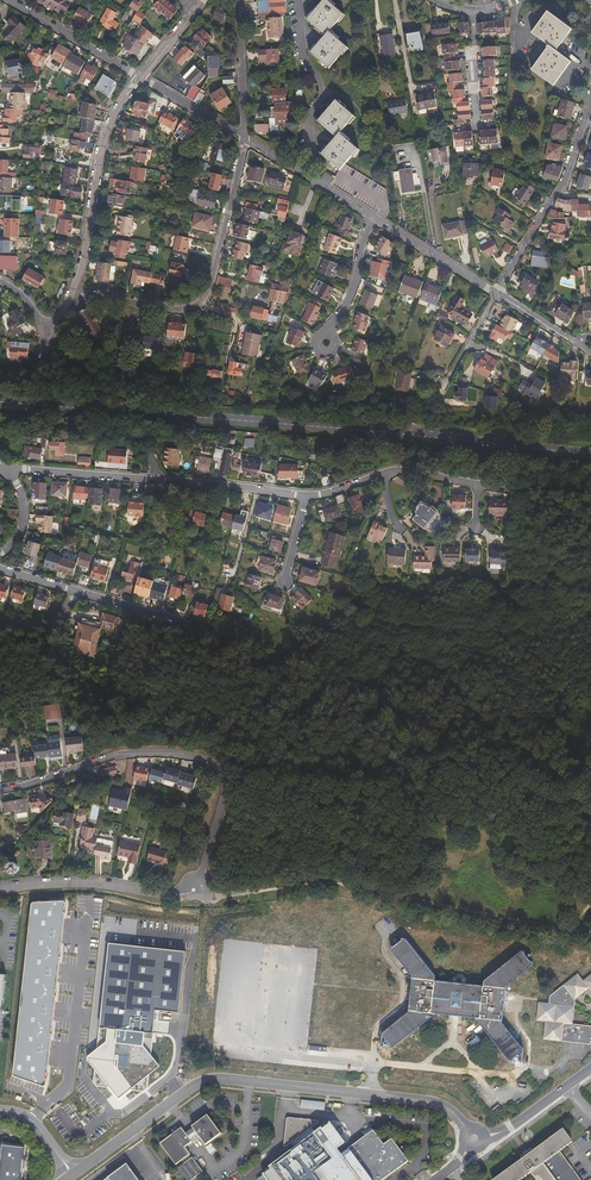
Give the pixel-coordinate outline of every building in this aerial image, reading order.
[(61,9),(66,12),(70,4),(66,1),(66,0),(39,0),(38,0),(59,13),(61,9)] [(139,10),(145,0),(134,0),(130,7),(138,12),(139,10)] [(171,19),(177,11),(176,9),(170,4),(170,3),(166,0),(162,0),(156,8),(162,13),(163,13),(171,19)] [(219,0),(218,5),(218,10),(215,10),(214,17),(227,18),(228,10),(226,9),(226,3),(225,3),(225,1),(219,0)] [(258,13),(268,13),(268,14),(285,13),(284,0),(258,0),(258,13)] [(327,66),(346,44),(328,28),(344,12),(331,0),(321,0),(307,16),(324,33),(310,49),(327,66)] [(79,7),(73,17),(78,20),(79,20),(87,24),(92,15),(79,7)] [(105,26),(114,32),(118,25),(111,22),(117,13),(108,8),(101,20),(107,23),(105,26)] [(138,20),(142,21),(146,14),(139,10),(138,12),(134,18),(138,20)] [(531,68),(554,84),(571,60),(556,49),(571,27),(546,10),(531,31),(548,44),(531,68)] [(497,31),(509,30),(509,16),(505,16),(496,17),(496,19),(497,29),(497,31)] [(13,27),(5,36),(14,44),(28,28),(16,17),(10,24),(13,27)] [(279,19),(266,19),(266,24),(267,24),(268,38),(282,38),(282,24),(280,24),(279,19)] [(488,30),(497,29),(496,19),(487,20),(488,30)] [(479,31),(488,30),(487,20),(478,21),(479,31)] [(459,22),(460,32),(460,34),(469,33),(468,21),(459,22)] [(444,32),(442,22),(436,23),(435,22),(432,22),(433,23),(430,24),(432,34),(444,32)] [(403,32),(407,51),(424,48),(420,28),(403,32)] [(198,46),(195,48),(206,56),(207,53),(201,49),(211,37),(203,30),(201,32),(200,31),(195,37),(196,38),(193,42),(198,46)] [(124,47),(137,55),(145,42),(129,33),(126,38),(128,39),(124,47)] [(389,35),(375,38),(378,59),(394,57),(389,35)] [(446,51),(447,56),(455,55),(455,51),(457,51),(456,42),(442,44),(442,50),(442,51),(446,51)] [(483,54),(485,54),(496,52),(495,44),(490,44),(482,45),(483,54)] [(66,66),(73,55),(74,53),(62,46),(54,58),(66,66)] [(193,52),(185,46),(174,60),(180,64),(186,56),(188,58),(193,52)] [(195,48),(193,52),(204,61),(206,56),(195,48)] [(45,67),(50,58),(45,55),(44,55),(36,50),(31,59),(33,64),(38,67),(39,64),(45,67)] [(279,50),(259,51),(259,62),(267,61),(267,65),(279,65),(279,50)] [(80,76),(86,63),(73,55),(66,66),(66,67),(80,76)] [(455,55),(447,56),(448,68),(458,67),(460,67),(459,58),(456,59),(455,55)] [(214,56),(208,56),(209,77),(219,77),(218,68),(215,68),(215,65),(214,65),(214,56)] [(485,67),(495,66),(494,57),(485,57),(484,58),(485,67)] [(21,61),(8,64),(11,74),(8,74),(9,81),(20,79),(18,72),(24,71),(21,61)] [(193,87),(205,77),(198,69),(199,68),(195,63),(182,76),(193,87)] [(89,65),(80,81),(90,87),(101,69),(95,65),(94,68),(89,65)] [(486,76),(495,75),(496,75),(495,66),(485,67),(486,76)] [(455,89),(455,97),(463,96),(465,96),(465,88),(460,89),(459,80),(463,80),(462,71),(459,72),(451,72),(452,80),(449,81),(450,86),(450,89),(455,89)] [(485,85),(494,84),(496,84),(495,75),(486,76),(484,76),(485,85)] [(103,76),(95,89),(109,96),(116,83),(103,76)] [(233,83),(232,76),(228,76),(223,76),(223,85),(228,85),(228,83),(233,83)] [(199,94),(195,101),(200,104),(205,95),(204,94),(208,86),(208,77),(204,85),(202,89),(199,94)] [(489,95),(495,94),(494,84),(485,85),(485,86),(483,86),(484,95),(489,95)] [(15,94),(27,94),(27,93),(34,93),(34,86),(27,86),(27,87),(4,86),(3,94),(15,94)] [(211,94),(219,108),(231,100),(223,86),(211,94)] [(267,103),(274,103),(285,102),(284,93),(282,93),(281,88),(272,89),(273,98),(267,99),(267,103)] [(191,89),(187,97),(194,101),(195,101),(199,94),(197,93),(191,89)] [(415,96),(419,114),(427,113),(426,108),(436,106),(433,93),(415,96)] [(23,111),(30,111),(30,107),(29,107),(29,95),(27,94),(15,94),(14,107),(13,107),(13,110),(23,111)] [(158,103),(138,98),(134,115),(147,118),(149,111),(155,113),(158,103)] [(484,108),(495,107),(494,98),(489,98),(483,99),(484,108)] [(322,155),(340,171),(345,164),(359,149),(341,134),(342,133),(341,132),(355,116),(337,99),(318,121),(337,138),(322,155)] [(571,119),(575,103),(563,99),(558,115),(571,119)] [(287,112),(293,112),(293,102),(285,102),(274,103),(275,116),(268,116),(268,123),(253,124),(253,131),(268,130),(268,132),(270,132),(270,130),(278,129),(278,124),(287,123),(287,112)] [(82,118),(83,119),(95,121),(99,106),(86,103),(82,118)] [(389,119),(407,116),(405,104),(394,106),(394,105),(388,106),(389,119)] [(484,108),(485,116),(494,116),(496,116),(495,107),(484,108)] [(23,117),(23,111),(13,110),(7,110),(7,117),(5,117),(5,123),(11,123),(11,124),(15,124),(15,123),(18,123),(19,117),(23,117)] [(459,118),(460,123),(466,123),(466,118),(467,118),(466,110),(458,110),(459,118)] [(165,112),(159,122),(172,129),(172,128),(178,118),(172,114),(171,116),(168,114),(165,112)] [(178,118),(172,128),(175,130),(181,120),(178,118)] [(184,118),(176,133),(190,141),(197,128),(193,125),(188,122),(188,120),(184,118)] [(80,133),(83,134),(91,135),(92,135),(95,121),(83,119),(80,133)] [(566,125),(564,124),(555,123),(554,122),(551,136),(566,138),(568,129),(566,128),(566,125)] [(11,143),(11,140),(10,140),(10,131),(4,131),(5,127),(0,126),(0,143),(11,143)] [(490,128),(492,142),(501,141),(500,127),(490,128)] [(482,129),(482,132),(483,142),(492,142),(490,128),(482,129)] [(141,132),(129,130),(127,141),(139,143),(141,132)] [(466,132),(467,144),(475,144),(474,133),(474,130),(466,131),(466,132)] [(457,146),(467,144),(466,132),(457,134),(457,146)] [(75,134),(73,142),(85,143),(87,144),(87,139),(90,139),(91,135),(83,134),(82,135),(75,134)] [(56,154),(58,140),(47,138),(46,142),(54,143),(53,154),(56,154)] [(226,141),(218,139),(217,143),(216,143),(211,161),(223,164),(228,146),(226,145),(226,141)] [(73,142),(70,141),(69,146),(68,152),(79,153),(79,148),(84,149),(85,143),(73,142)] [(545,157),(546,157),(557,159),(559,159),(561,145),(548,143),(545,157)] [(149,148),(135,146),(133,155),(135,155),(134,161),(146,163),(149,148)] [(40,148),(26,148),(25,159),(33,159),(34,155),(39,155),(40,148)] [(438,161),(439,166),(444,166),(443,163),(448,162),(446,149),(438,150),(438,148),(431,150),(433,162),(438,161)] [(0,160),(0,173),(1,173),(1,178),(11,178),(12,173),(10,173),(10,160),(0,160)] [(265,168),(252,165),(249,178),(262,181),(265,168)] [(480,177),(482,167),(465,166),(464,176),(480,177)] [(562,169),(547,166),(544,179),(547,180),(548,178),(559,181),(562,169)] [(75,184),(77,184),(79,169),(67,168),(64,182),(75,184)] [(135,181),(143,182),(145,169),(137,168),(137,169),(133,168),(131,177),(135,178),(135,181)] [(503,186),(505,175),(505,170),(493,169),(491,185),(493,185),(498,186),(503,186)] [(284,188),(287,178),(281,177),(281,174),(272,172),(271,175),(270,181),(269,183),(284,188)] [(402,175),(407,197),(418,196),(413,173),(402,175)] [(219,191),(222,176),(213,174),(212,178),(211,178),(209,189),(219,191)] [(581,175),(577,187),(588,191),(590,180),(590,178),(581,175)] [(0,178),(0,192),(0,193),(13,193),(14,178),(11,178),(1,178),(0,178)] [(284,188),(293,190),(295,183),(290,182),(291,179),(287,178),(284,188)] [(75,184),(64,182),(58,181),(56,194),(73,197),(74,195),(80,197),(81,189),(75,188),(75,184)] [(123,184),(119,183),(118,189),(130,192),(131,188),(137,189),(138,183),(123,181),(123,184)] [(533,188),(524,182),(513,200),(523,206),(533,188)] [(201,194),(202,190),(192,188),(190,197),(200,200),(199,203),(214,207),(214,209),(215,209),(217,203),(215,202),(216,198),(201,194)] [(106,207),(113,208),(113,205),(123,206),(125,195),(109,192),(106,207)] [(18,198),(11,198),(9,197),(9,209),(14,209),(14,205),(18,206),(18,198)] [(564,201),(559,198),(556,207),(564,209),(565,211),(571,211),(570,200),(564,201)] [(60,214),(62,200),(53,199),(51,213),(60,214)] [(279,216),(287,219),(291,202),(278,199),(277,205),(280,206),(278,216),(279,216)] [(153,214),(160,216),(163,201),(159,200),(156,213),(153,212),(153,214)] [(588,205),(588,204),(582,204),(578,203),(577,200),(570,200),(571,211),(578,211),(578,216),(590,215),(590,205),(588,205)] [(513,223),(508,219),(505,218),(507,214),(497,208),(494,212),(497,214),(492,222),(507,232),(513,223)] [(257,211),(247,209),(245,219),(258,222),(259,218),(268,220),(269,214),(257,211)] [(556,211),(552,209),(547,217),(556,218),(556,213),(556,211)] [(212,217),(197,213),(193,227),(209,231),(212,217)] [(117,224),(132,227),(132,226),(131,225),(132,215),(128,215),(127,217),(123,216),(119,216),(119,223),(117,223),(117,224)] [(342,228),(340,232),(352,237),(353,232),(350,231),(352,226),(351,225),(353,219),(343,215),(341,222),(339,227),(342,228)] [(6,234),(20,235),(20,218),(7,218),(7,231),(6,234)] [(60,218),(57,233),(72,235),(74,221),(60,218)] [(166,221),(160,220),(158,230),(165,231),(165,229),(164,229),(166,221)] [(564,240),(564,232),(565,230),(564,230),(565,225),(552,222),(551,228),(550,231),(549,231),(548,238),(564,240)] [(131,232),(132,227),(117,224),(116,229),(118,229),(117,235),(129,236),(130,231),(131,232)] [(250,227),(239,225),(236,237),(254,241),(254,239),(255,239),(257,233),(249,231),(250,227)] [(466,239),(471,238),(468,225),(445,230),(448,244),(455,243),(454,241),(466,239)] [(290,238),(288,237),(287,240),(289,241),(288,243),(302,247),(306,236),(292,232),(290,238)] [(331,233),(326,246),(338,251),(340,245),(341,246),(344,239),(342,239),(343,238),(331,233)] [(180,236),(177,235),(174,250),(187,253),(188,248),(187,248),(190,238),(188,238),(180,236)] [(383,251),(382,253),(386,255),(389,251),(390,251),(395,243),(383,235),(376,247),(378,248),(383,251)] [(127,252),(130,242),(118,240),(117,243),(111,241),(109,251),(116,252),(123,254),(124,255),(127,252)] [(234,251),(232,258),(243,260),(245,254),(246,254),(249,245),(238,242),(236,251),(234,251)] [(55,244),(49,243),(48,252),(54,253),(54,254),(65,256),(66,244),(56,243),(55,244)] [(492,244),(488,246),(481,250),(480,251),(487,262),(499,255),(492,244)] [(509,253),(513,246),(509,244),(505,251),(509,253)] [(546,262),(547,255),(533,254),(533,267),(547,268),(548,263),(546,262)] [(5,258),(0,257),(0,268),(6,269),(6,270),(17,271),(17,258),(11,257),(10,257),(9,259),(7,259),(7,258),(5,258)] [(390,260),(378,257),(377,261),(373,261),(369,275),(378,277),(378,278),(382,279),(382,277),(384,275),(386,276),(388,271),(387,271),(389,264),(390,260)] [(337,271),(338,271),(339,272),(342,264),(327,259),(323,268),(321,268),(319,273),(334,278),(337,271)] [(95,275),(108,277),(110,264),(97,262),(95,275)] [(180,263),(171,262),(168,274),(179,277),(180,277),(181,275),(183,269),(184,268),(182,262),(180,263)] [(263,268),(251,265),(247,280),(258,283),(259,279),(262,280),(263,275),(261,275),(263,268)] [(30,267),(24,278),(39,286),(45,276),(37,271),(38,269),(35,268),(35,269),(30,267)] [(158,285),(161,275),(134,269),(131,284),(141,286),(142,282),(158,285)] [(579,280),(578,272),(571,269),(571,277),(579,280)] [(419,296),(424,281),(405,274),(400,289),(419,296)] [(219,276),(217,284),(230,287),(232,279),(219,276)] [(527,277),(525,281),(526,282),(522,288),(532,295),(538,284),(527,277)] [(310,290),(313,292),(318,281),(315,279),(310,290)] [(334,289),(324,285),(318,298),(328,303),(331,298),(330,297),(334,289)] [(439,301),(443,291),(427,285),(422,299),(431,302),(433,298),(439,301)] [(279,286),(278,291),(287,293),(290,294),(291,289),(279,286)] [(278,291),(272,289),(270,302),(273,303),(272,307),(275,308),(276,304),(284,305),(287,293),(278,291)] [(377,294),(365,289),(360,304),(372,309),(377,294)] [(457,297),(448,313),(467,323),(472,314),(461,308),(464,301),(457,297)] [(568,323),(575,313),(570,309),(571,307),(571,304),(570,303),(566,301),(565,302),(560,299),(551,312),(568,323)] [(320,309),(313,305),(310,304),(307,308),(309,309),(302,322),(311,327),(314,322),(315,323),(319,314),(318,313),(320,309)] [(590,317),(590,304),(583,305),(584,314),(584,318),(590,317)] [(79,311),(77,313),(81,321),(79,322),(84,330),(86,329),(96,347),(98,346),(100,349),(107,346),(105,341),(107,340),(97,322),(99,321),(94,313),(92,314),(88,306),(85,308),(81,307),(79,311)] [(275,311),(271,310),(271,312),(256,307),(253,318),(272,324),(273,322),(277,324),(279,315),(274,313),(275,311)] [(13,321),(7,325),(11,332),(8,334),(12,341),(22,336),(18,327),(24,324),(17,310),(9,314),(13,321)] [(438,316),(446,321),(449,316),(441,311),(438,316)] [(356,318),(354,322),(353,327),(364,332),(367,323),(366,322),(368,316),(357,312),(354,318),(356,318)] [(584,318),(584,314),(578,315),(576,321),(577,328),(585,327),(584,318)] [(501,323),(499,328),(513,335),(515,331),(519,332),(520,332),(523,327),(522,325),(518,323),(519,323),(506,316),(504,320),(502,324),(502,323),(501,323)] [(168,323),(166,338),(179,339),(180,325),(168,323)] [(180,325),(179,339),(186,340),(187,339),(189,326),(180,325)] [(442,327),(435,340),(448,346),(455,334),(442,327)] [(499,328),(495,327),(489,341),(496,344),(498,340),(504,343),(506,339),(510,341),(513,335),(499,328)] [(302,343),(304,337),(305,333),(292,329),(286,344),(299,349),(302,343)] [(261,337),(246,334),(243,357),(258,359),(261,337)] [(162,339),(146,337),(145,349),(160,351),(162,339)] [(368,341),(357,337),(352,350),(363,354),(368,341)] [(543,355),(549,344),(546,342),(546,341),(540,338),(540,339),(537,337),(530,347),(543,355)] [(29,344),(7,342),(7,347),(12,347),(11,360),(19,360),(19,358),(24,358),(27,359),(28,348),(29,348),(29,344)] [(550,344),(544,354),(558,362),(559,352),(553,348),(554,346),(550,344)] [(299,368),(302,367),(309,363),(304,352),(293,358),(299,368)] [(184,361),(183,366),(186,366),(186,368),(192,369),(192,368),(195,368),(196,355),(186,353),(185,361),(184,361)] [(495,369),(499,363),(493,360),(494,359),(486,355),(482,361),(481,361),(476,372),(489,379),(494,369),(495,369)] [(87,373),(88,361),(78,356),(77,358),(74,365),(73,366),(74,367),(87,373)] [(250,361),(233,359),(231,371),(243,372),(244,371),(244,372),(245,370),(246,370),(247,366),(250,366),(250,361)] [(575,381),(576,360),(570,359),(570,362),(563,361),(561,375),(569,376),(569,380),(575,381)] [(48,363),(46,370),(66,372),(66,367),(55,366),(48,363)] [(351,365),(332,372),(337,384),(343,382),(344,386),(353,383),(351,379),(356,377),(351,365)] [(162,369),(162,366),(158,366),(158,368),(155,367),(155,375),(150,374),(150,377),(158,378),(159,375),(160,369),(162,369)] [(214,368),(205,367),(204,372),(213,373),(213,374),(219,375),(220,368),(214,367),(214,368)] [(313,368),(305,379),(313,385),(315,383),(318,385),(325,375),(317,370),(316,371),(313,368)] [(412,373),(400,371),(396,390),(408,392),(412,373)] [(542,393),(546,384),(536,378),(533,385),(523,382),(520,389),(527,392),(525,396),(532,399),(534,395),(541,398),(543,394),(542,393)] [(467,401),(468,388),(460,387),(460,393),(456,393),(456,400),(467,401)] [(485,408),(497,409),(498,398),(486,396),(485,408)] [(245,447),(254,447),(255,438),(245,438),(245,447)] [(64,444),(51,443),(50,449),(55,449),(55,454),(62,455),(64,444)] [(41,450),(25,446),(23,455),(39,460),(41,450)] [(127,451),(108,449),(107,463),(126,464),(127,451)] [(176,466),(175,450),(161,450),(162,454),(164,454),(164,466),(176,466)] [(220,461),(221,453),(215,452),(213,459),(220,461)] [(232,455),(225,454),(220,474),(222,474),(221,477),(226,478),(232,455)] [(237,462),(238,455),(235,454),(232,470),(239,471),(240,463),(237,462)] [(199,461),(198,466),(197,469),(210,472),(212,459),(200,456),(199,461)] [(77,458),(77,467),(90,469),(91,460),(77,458)] [(261,465),(248,463),(247,466),(246,466),(245,470),(246,470),(246,474),(259,476),(261,465)] [(298,467),(298,463),(279,463),(279,476),(284,476),(298,475),(298,467)] [(298,467),(298,475),(284,476),(284,477),(300,477),(300,467),(298,467)] [(38,492),(38,497),(46,498),(47,483),(35,481),(35,491),(38,492)] [(69,484),(53,483),(53,496),(67,497),(69,484)] [(89,499),(90,491),(87,491),(87,488),(76,487),(75,499),(86,500),(86,499),(89,499)] [(103,489),(90,488),(90,491),(89,499),(89,504),(102,505),(103,489)] [(121,503),(122,491),(110,490),(110,502),(121,503)] [(359,492),(353,494),(348,496),(353,511),(364,508),(359,492)] [(346,502),(343,495),(336,497),(338,504),(346,502)] [(144,517),(146,498),(130,497),(129,514),(134,515),(134,516),(144,517)] [(453,497),(453,504),(453,511),(459,511),(459,510),(466,510),(466,497),(453,497)] [(491,511),(509,512),(509,500),(491,499),(491,511)] [(433,518),(439,511),(433,506),(432,507),(431,506),(430,507),(423,502),(423,503),(421,502),(416,509),(418,510),(417,512),(417,516),(414,520),(424,529),(428,524),(430,525),(434,520),(433,518)] [(272,506),(259,503),(256,515),(269,518),(272,506)] [(291,507),(277,503),(273,518),(287,522),(291,507)] [(322,508),(326,519),(340,514),(337,504),(322,508)] [(35,513),(47,515),(47,506),(36,506),(35,513)] [(232,527),(235,515),(223,512),(222,517),(221,517),(219,523),(232,527)] [(197,514),(192,513),(189,523),(194,525),(194,527),(204,529),(207,518),(196,515),(197,514)] [(47,515),(40,515),(39,520),(40,520),(39,530),(45,531),(44,533),(50,534),(53,515),(47,515)] [(242,517),(235,515),(232,527),(239,529),(242,517)] [(387,530),(382,527),(379,526),(379,525),(376,523),(372,524),(369,533),(377,537),(376,539),(382,542),(387,530)] [(327,547),(339,550),(343,534),(341,533),(332,531),(329,530),(327,540),(329,540),(327,547)] [(283,540),(273,538),(270,550),(280,552),(283,540)] [(29,562),(34,564),(40,544),(28,541),(24,554),(30,556),(29,562)] [(436,560),(436,546),(427,546),(427,554),(422,554),(422,555),(415,556),(415,568),(434,568),(434,560),(436,560)] [(338,555),(339,550),(327,547),(326,552),(325,552),(322,564),(332,566),(333,561),(335,561),(337,555),(338,555)] [(479,561),(479,549),(475,549),(475,548),(469,548),(469,549),(465,549),(465,561),(479,561)] [(407,564),(407,549),(390,549),(389,563),(407,564)] [(462,561),(462,549),(444,549),(445,561),(462,561)] [(507,565),(508,550),(502,550),(502,552),(497,551),(496,550),(493,549),(491,551),(491,564),(492,564),(492,566),(502,567),(502,565),(507,565)] [(92,556),(80,552),(77,563),(77,564),(88,567),(92,556)] [(58,571),(62,558),(48,554),(44,567),(58,571)] [(11,555),(7,559),(11,563),(15,559),(11,555)] [(277,560),(263,556),(262,563),(260,570),(273,573),(277,560)] [(58,571),(57,571),(73,576),(76,566),(77,564),(77,563),(62,558),(58,571)] [(99,561),(95,560),(90,577),(104,581),(110,562),(100,559),(99,561)] [(140,578),(141,572),(138,570),(139,565),(132,562),(129,573),(125,572),(123,578),(138,582),(140,578)] [(320,571),(304,568),(301,580),(316,584),(320,571)] [(259,585),(261,577),(249,574),(246,587),(258,590),(259,585)] [(88,585),(90,577),(81,575),(79,582),(88,585)] [(153,582),(140,578),(138,582),(135,593),(148,597),(153,583),(153,582)] [(167,587),(153,583),(148,597),(148,600),(150,601),(151,598),(162,602),(167,587)] [(182,588),(182,587),(173,584),(169,596),(179,599),(181,593),(182,588)] [(184,589),(182,588),(181,593),(193,596),(194,592),(191,591),(191,589),(192,586),(186,584),(185,585),(184,589)] [(8,588),(0,586),(0,598),(5,600),(8,588)] [(289,596),(291,598),(301,588),(299,586),(289,596)] [(12,588),(9,598),(22,602),(25,592),(12,588)] [(301,588),(291,598),(301,607),(311,597),(301,588)] [(282,598),(268,593),(266,603),(280,608),(282,598)] [(34,606),(41,608),(45,608),(48,598),(36,595),(33,605),(34,606)] [(232,601),(220,598),(216,611),(228,615),(232,601)] [(206,605),(197,603),(193,614),(203,617),(206,605)] [(263,604),(262,607),(280,612),(281,610),(263,604)] [(116,620),(102,615),(98,629),(113,633),(116,620)] [(89,627),(86,626),(76,623),(69,651),(90,657),(98,630),(89,627)] [(74,663),(82,666),(84,659),(76,657),(74,663)] [(45,722),(60,720),(58,705),(43,706),(45,722)] [(80,740),(63,742),(65,753),(75,752),(75,753),(81,752),(80,740)] [(50,758),(50,761),(63,759),(60,741),(48,743),(48,745),(50,758)] [(35,760),(50,758),(48,745),(33,747),(34,758),(35,760)] [(15,754),(4,755),(6,769),(17,768),(15,754)] [(21,768),(35,766),(35,760),(34,758),(19,760),(21,768)] [(136,764),(134,779),(148,781),(149,766),(136,764)] [(117,774),(115,767),(99,771),(102,779),(117,774)] [(195,788),(198,774),(167,767),(166,771),(152,768),(149,780),(163,783),(164,781),(195,788)] [(109,806),(128,810),(132,788),(124,786),(123,789),(113,787),(109,806)] [(38,798),(27,799),(28,808),(37,807),(41,811),(49,802),(41,795),(38,798)] [(26,813),(24,800),(2,803),(3,812),(14,810),(14,815),(16,814),(26,813)] [(96,819),(99,807),(93,805),(90,818),(96,819)] [(78,809),(76,822),(81,823),(81,822),(85,822),(87,810),(78,809)] [(71,829),(73,816),(56,813),(54,824),(60,825),(60,827),(71,829)] [(176,822),(174,822),(168,820),(165,829),(168,830),(168,831),(171,833),(173,833),(176,822)] [(22,835),(28,829),(24,827),(19,833),(22,835)] [(90,856),(94,856),(95,854),(97,840),(92,839),(93,830),(83,829),(80,846),(90,848),(89,851),(89,855),(90,856)] [(97,840),(95,854),(102,855),(102,859),(110,861),(113,843),(97,840)] [(140,846),(120,842),(118,857),(129,859),(128,864),(137,866),(140,846)] [(53,859),(52,843),(39,843),(40,860),(53,859)] [(147,861),(164,866),(167,854),(151,849),(147,861)] [(16,863),(15,863),(14,863),(13,864),(12,865),(11,866),(11,867),(11,868),(11,870),(12,871),(13,872),(14,872),(15,872),(17,872),(18,871),(19,871),(19,869),(20,868),(20,867),(19,866),(18,865),(17,864),(16,863)] [(60,904),(32,901),(14,1068),(43,1072),(60,904)] [(436,975),(405,938),(402,938),(402,940),(395,946),(392,946),(392,950),(413,976),(411,994),(409,1012),(383,1032),(382,1036),(385,1037),(391,1044),(390,1046),(395,1047),(431,1018),(431,1013),(441,1014),(449,1015),(451,1013),(460,1014),(461,1016),(480,1018),(480,1023),(509,1059),(513,1060),(513,1058),(521,1052),(522,1052),(523,1048),(502,1022),(506,986),(532,965),(533,961),(530,961),(524,954),(525,951),(521,951),(484,980),(483,985),(466,983),(466,978),(464,975),(457,974),(453,977),(452,982),(435,980),(436,975)] [(175,1022),(181,971),(131,966),(125,1017),(111,1016),(109,1028),(100,1027),(98,1048),(87,1057),(96,1068),(94,1081),(97,1085),(110,1087),(116,1093),(119,1098),(123,1095),(131,1089),(143,1091),(148,1087),(149,1074),(156,1068),(160,1066),(157,1062),(151,1054),(154,1033),(145,1031),(146,1019),(175,1022)] [(543,1039),(590,1043),(590,1025),(573,1023),(576,998),(590,988),(590,990),(590,973),(583,979),(579,973),(550,994),(549,1002),(538,1001),(536,1020),(545,1021),(543,1039)] [(115,1005),(124,1006),(125,997),(116,997),(115,1005)] [(74,1036),(83,1038),(88,1013),(79,1011),(74,1036)] [(325,1109),(326,1102),(301,1100),(301,1108),(325,1109)] [(221,1134),(208,1115),(192,1127),(193,1128),(192,1129),(190,1129),(188,1130),(188,1132),(186,1133),(182,1128),(161,1144),(176,1165),(182,1161),(184,1164),(179,1168),(187,1179),(193,1179),(203,1172),(193,1158),(192,1159),(190,1155),(191,1154),(186,1147),(192,1142),(191,1140),(193,1139),(195,1140),(197,1139),(197,1137),(199,1135),(206,1146),(221,1134)] [(295,1148),(315,1134),(311,1129),(319,1123),(319,1122),(318,1121),(288,1118),(287,1118),(286,1119),(284,1146),(284,1147),(286,1147),(292,1143),(295,1148)] [(315,1134),(295,1148),(281,1158),(297,1179),(361,1179),(353,1169),(360,1164),(350,1150),(342,1155),(338,1150),(346,1144),(332,1126),(332,1125),(331,1123),(323,1129),(322,1128),(315,1134)] [(346,1144),(332,1125),(332,1126),(346,1144)] [(565,1130),(564,1130),(563,1129),(535,1150),(531,1148),(528,1151),(526,1150),(524,1152),(524,1153),(521,1156),(522,1160),(494,1179),(521,1179),(531,1173),(536,1179),(581,1179),(560,1152),(572,1143),(572,1142),(573,1141),(565,1130)] [(350,1150),(360,1164),(372,1179),(384,1179),(409,1161),(392,1139),(384,1145),(373,1130),(349,1148),(350,1150)] [(2,1145),(0,1160),(0,1179),(21,1179),(25,1147),(8,1146),(2,1145)] [(281,1158),(269,1167),(270,1169),(264,1174),(264,1173),(263,1174),(267,1179),(297,1179),(281,1158)] [(360,1164),(353,1169),(361,1179),(372,1179),(360,1164)] [(127,1165),(107,1179),(138,1179),(127,1165)]
